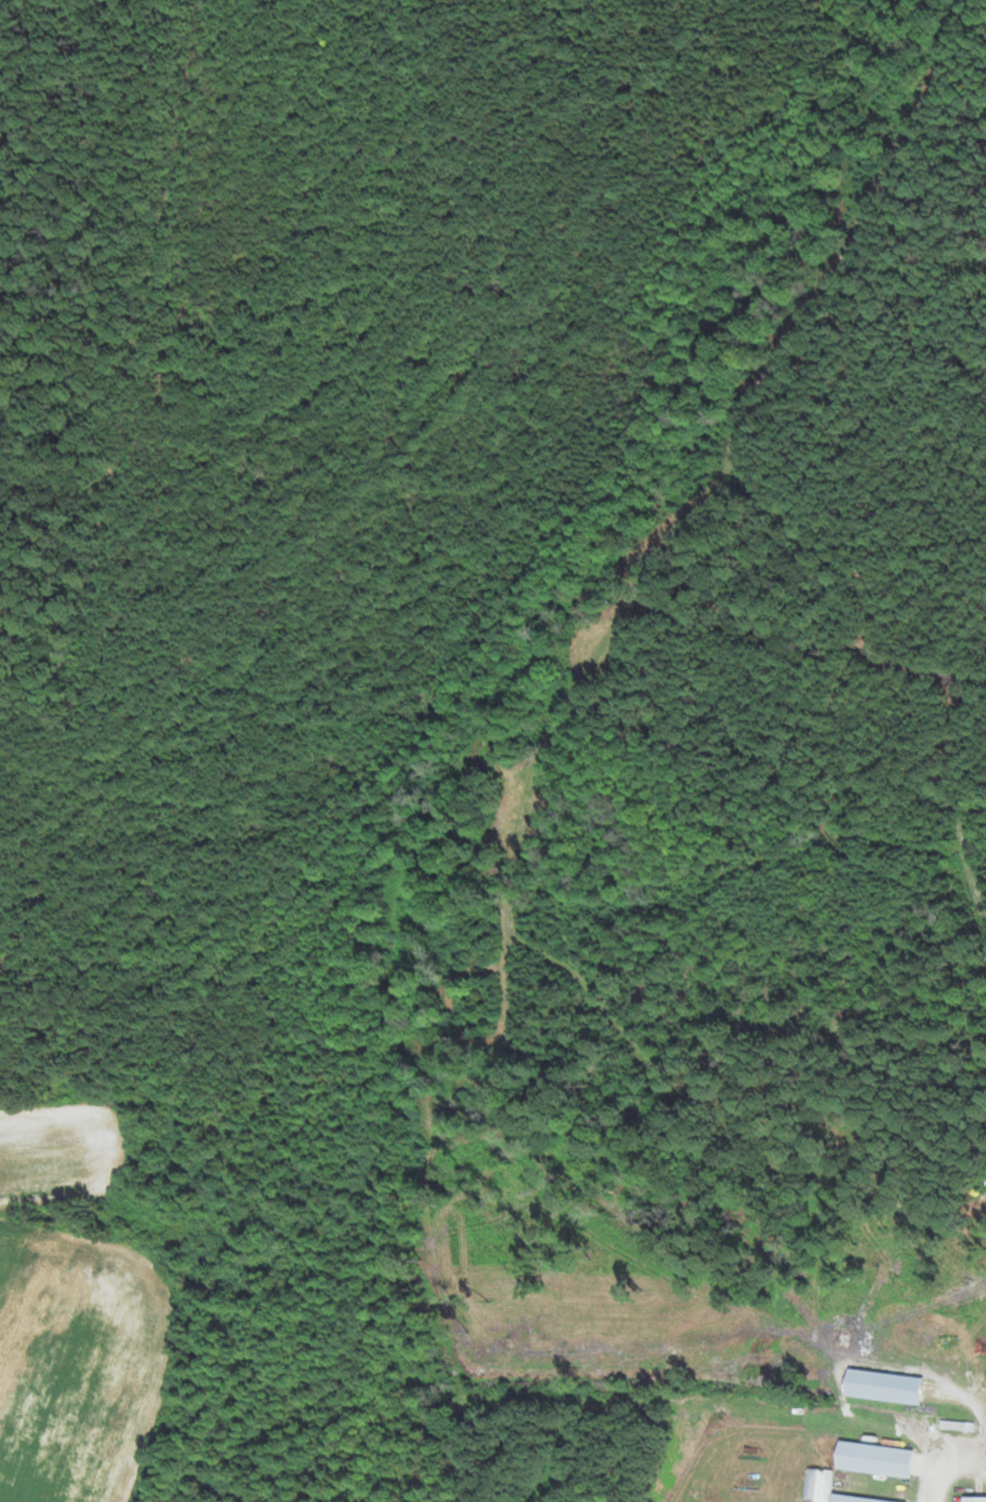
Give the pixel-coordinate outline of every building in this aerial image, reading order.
[(842,1396),(917,1406),(920,1378),(845,1368),(842,1396)] [(907,1479),(910,1450),(835,1442),(832,1470),(907,1479)] [(831,1471),(804,1469),(801,1501),(889,1501),(828,1496),(831,1471)]
